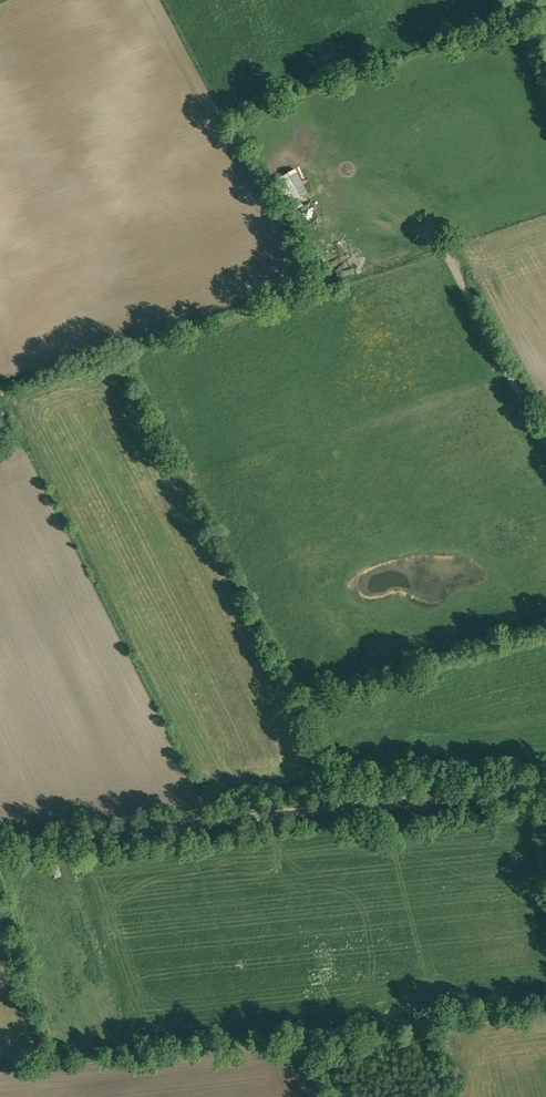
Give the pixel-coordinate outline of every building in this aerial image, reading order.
[(293,167),(270,179),(286,212),(290,210),(291,211),(301,205),(297,197),(306,193),(293,167)] [(57,862),(49,865),(53,877),(61,874),(57,862)]
